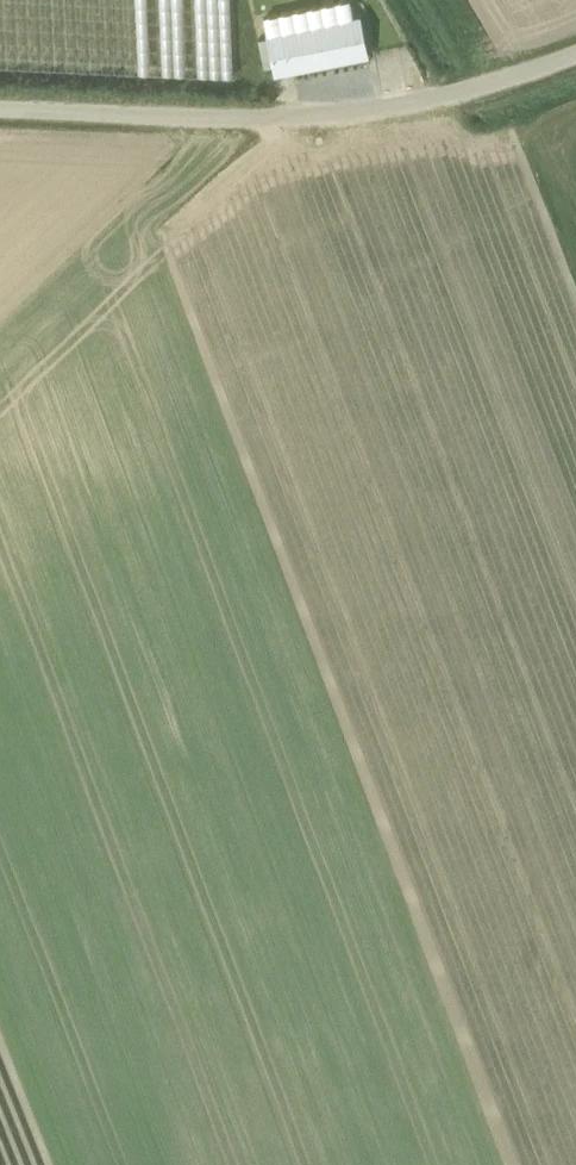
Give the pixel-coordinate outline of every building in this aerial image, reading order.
[(230,72),(229,0),(160,0),(160,45),(138,46),(139,74),(230,72)] [(360,17),(354,18),(268,36),(259,38),(265,66),(272,64),(274,74),(369,55),(360,17)]
